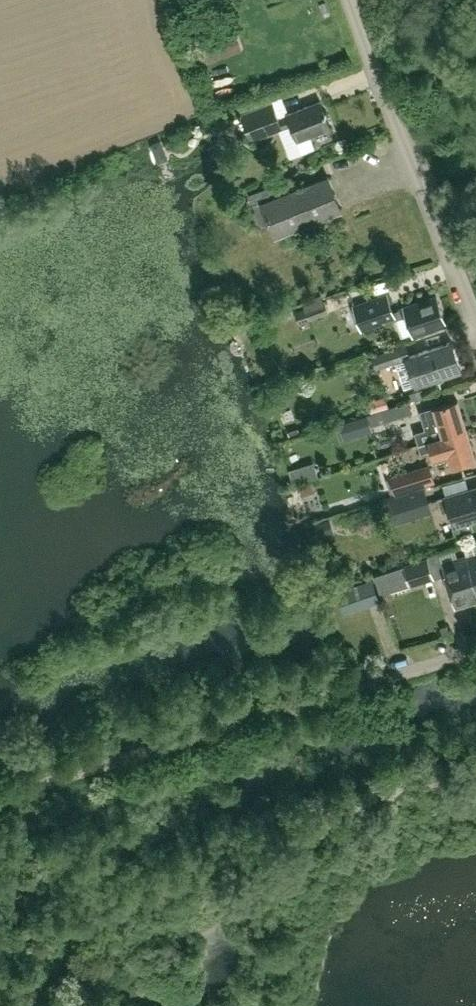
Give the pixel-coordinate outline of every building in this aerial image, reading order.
[(214,60),(208,41),(195,46),(202,64),(214,60)] [(291,124),(303,154),(315,149),(309,135),(330,126),(320,100),(287,112),(287,113),(278,116),(272,101),(241,113),(251,140),(291,124)] [(342,209),(328,175),(297,187),(292,176),(282,180),(282,179),(248,194),(255,210),(250,213),(258,231),(263,229),(271,226),(275,236),(342,209)] [(321,294),(302,300),(309,320),(329,312),(325,301),(324,301),(321,294)] [(446,323),(437,296),(393,311),(387,294),(354,306),(363,330),(407,314),(413,333),(446,323)] [(404,358),(396,360),(405,387),(432,377),(433,378),(462,368),(453,340),(423,350),(423,351),(411,355),(404,358)] [(404,358),(399,346),(373,355),(377,367),(396,360),(404,358)] [(423,389),(407,393),(409,400),(425,396),(423,389)] [(388,406),(385,396),(367,402),(370,412),(388,406)] [(415,431),(419,442),(466,427),(457,398),(419,409),(425,427),(415,431)] [(413,412),(409,400),(367,414),(371,426),(413,412)] [(372,430),(371,426),(367,414),(351,419),(356,435),(372,430)] [(407,418),(381,424),(384,441),(411,435),(407,418)] [(475,457),(466,427),(419,442),(422,452),(430,449),(433,458),(449,453),(452,464),(475,457)] [(293,488),(317,479),(311,464),(287,473),(293,488)] [(404,491),(439,481),(435,469),(400,479),(404,491)] [(392,525),(433,512),(425,486),(384,500),(392,525)] [(475,518),(475,487),(439,498),(443,511),(448,509),(453,525),(475,518)] [(331,518),(309,526),(314,539),(336,531),(331,518)] [(464,555),(471,575),(475,574),(475,551),(464,555)] [(471,575),(464,555),(442,562),(455,606),(475,600),(475,591),(475,589),(475,588),(475,574),(471,575)] [(434,578),(431,567),(427,556),(404,563),(404,564),(407,573),(411,585),(434,578)] [(404,564),(375,573),(376,574),(381,590),(382,594),(411,585),(407,573),(404,564)]
